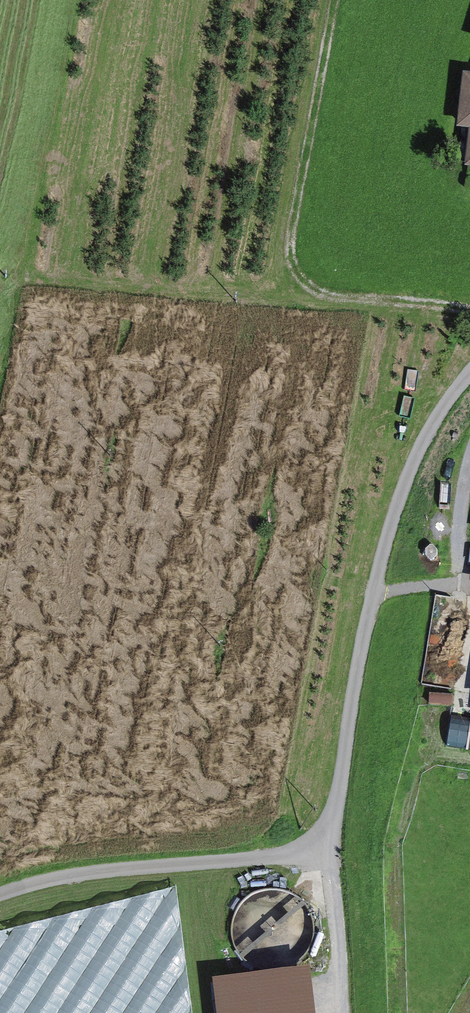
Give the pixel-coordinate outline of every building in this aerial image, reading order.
[(466,75),(459,131),(469,133),(469,76),(466,75)] [(451,743),(469,746),(469,715),(456,713),(451,743)] [(189,1012),(198,996),(176,892),(0,928),(0,1012),(189,1012)] [(316,969),(216,981),(220,1012),(321,1012),(316,969)]
